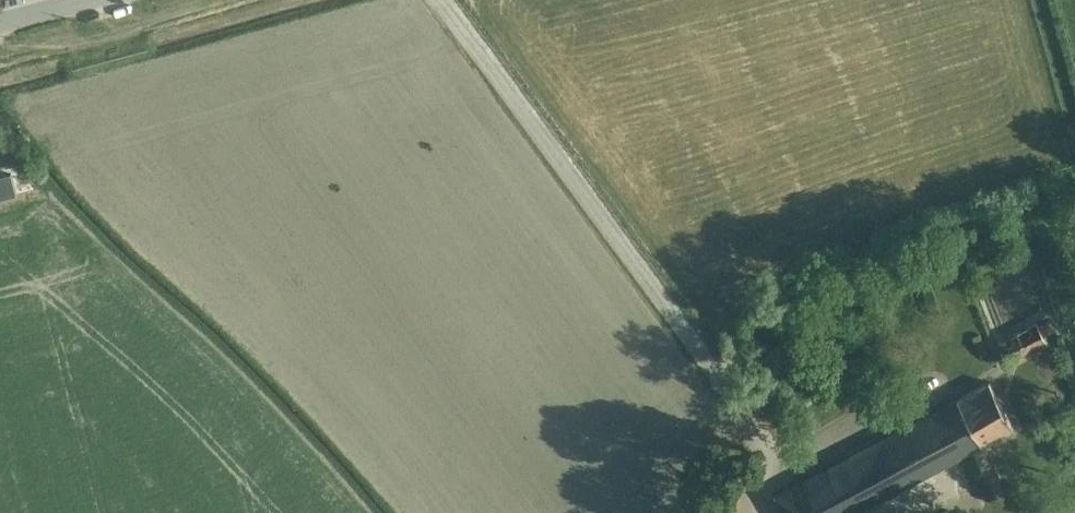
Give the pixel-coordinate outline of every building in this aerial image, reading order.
[(0,175),(0,197),(17,193),(11,172),(0,175)] [(1008,363),(1047,342),(1036,322),(997,343),(1008,363)] [(774,494),(784,512),(850,512),(981,445),(1013,428),(988,381),(956,399),(774,494)]
